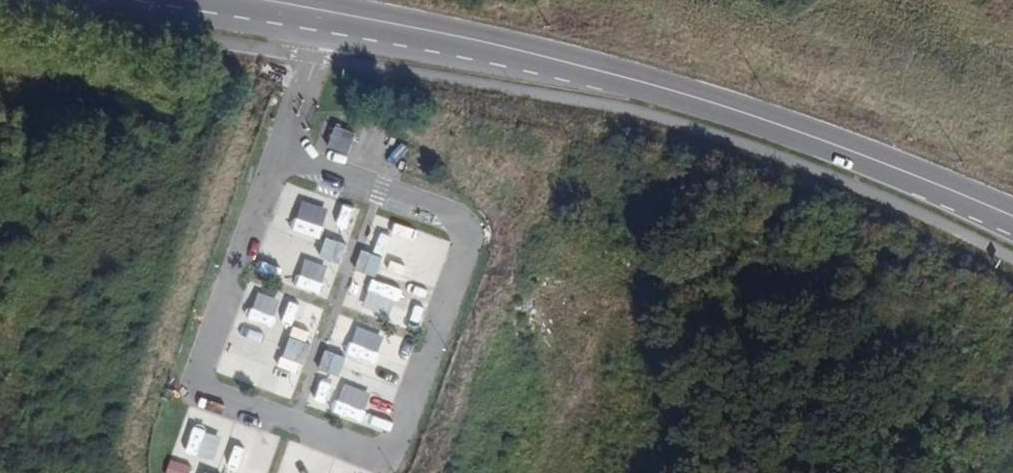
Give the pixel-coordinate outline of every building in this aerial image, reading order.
[(335,124),(327,145),(348,153),(356,132),(335,124)] [(360,125),(351,154),(363,158),(372,129),(360,125)] [(335,261),(355,209),(299,188),(289,214),(327,228),(317,255),(335,261)] [(441,255),(446,240),(389,220),(378,252),(393,258),(388,270),(408,277),(413,264),(415,264),(421,248),(441,255)] [(291,252),(284,249),(274,280),(326,297),(337,262),(315,256),(322,236),(298,228),(291,252)] [(360,248),(354,268),(375,275),(381,255),(360,248)] [(253,318),(284,331),(297,301),(266,288),(253,318)] [(311,333),(315,310),(300,308),(297,331),(311,333)] [(273,355),(280,333),(254,325),(248,347),(273,355)] [(379,368),(391,335),(362,325),(358,336),(345,331),(339,347),(356,353),(346,382),(375,392),(371,402),(388,408),(400,376),(379,368)] [(287,337),(285,358),(308,360),(309,338),(287,337)] [(325,348),(318,369),(342,376),(348,355),(325,348)] [(256,387),(289,398),(296,374),(263,364),(256,387)] [(348,418),(358,389),(329,380),(320,409),(348,418)] [(203,449),(172,444),(167,472),(199,472),(203,449)]
